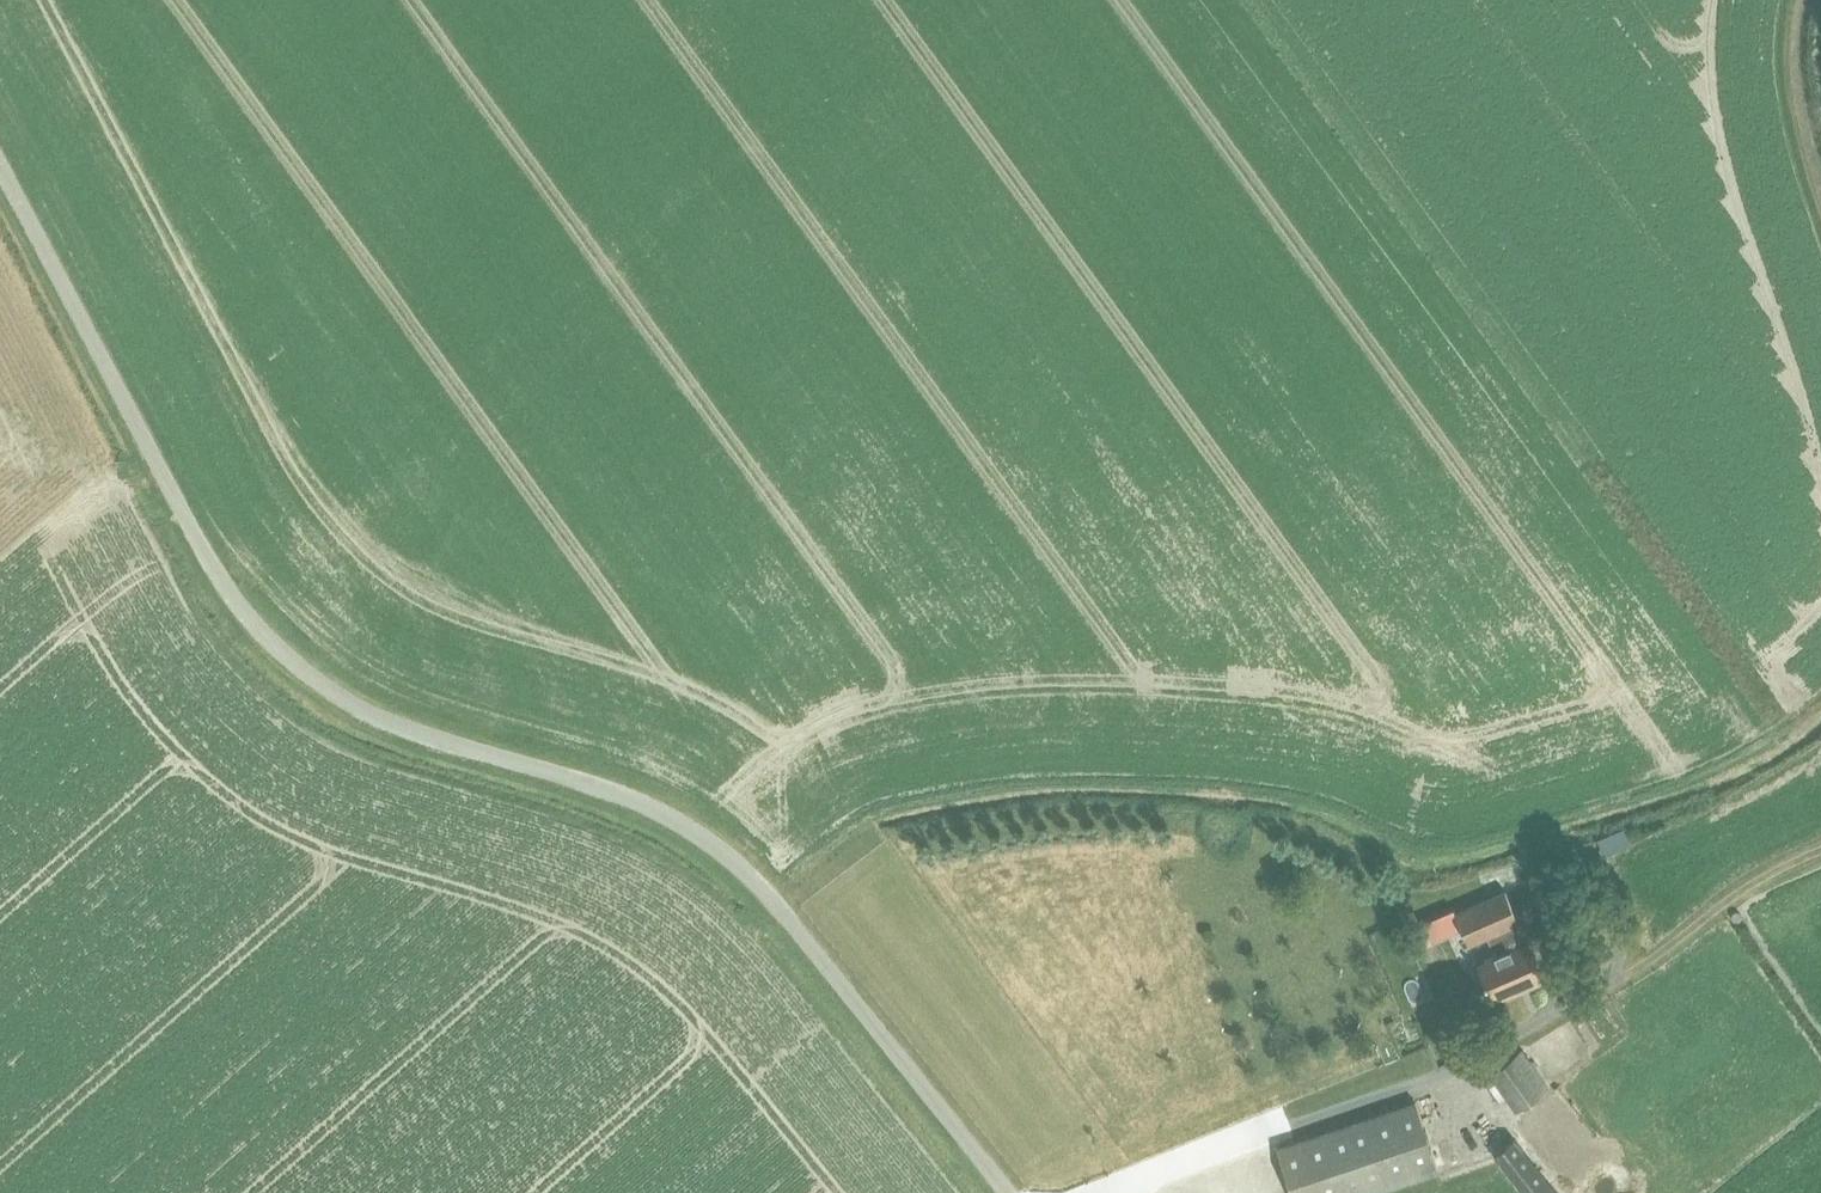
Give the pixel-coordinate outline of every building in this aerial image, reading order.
[(1601,836),(1608,852),(1632,841),(1625,826),(1601,836)] [(1494,1001),(1543,979),(1528,941),(1525,942),(1517,923),(1520,922),(1506,890),(1456,913),(1470,945),(1490,936),(1498,955),(1478,963),(1494,1001)] [(1424,974),(1407,981),(1418,1006),(1435,998),(1424,974)] [(1521,1049),(1489,1073),(1515,1109),(1548,1086),(1521,1049)] [(1279,1148),(1294,1192),(1371,1192),(1439,1170),(1416,1101),(1279,1148)] [(1514,1138),(1494,1155),(1526,1192),(1558,1192),(1514,1138)]
